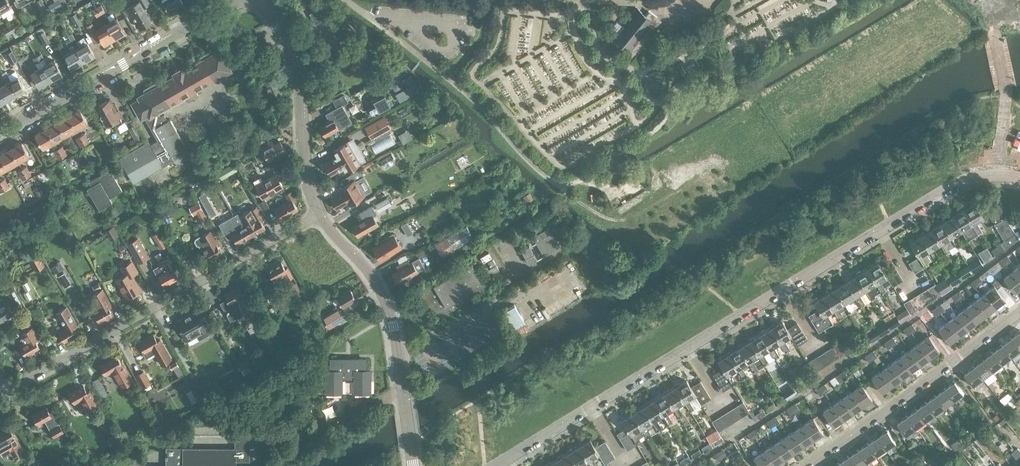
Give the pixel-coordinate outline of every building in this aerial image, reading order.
[(14,11),(8,0),(0,0),(0,11),(1,12),(4,17),(14,11)] [(41,10),(46,7),(42,0),(38,0),(36,1),(41,10)] [(48,5),(52,11),(62,5),(59,0),(56,0),(48,5)] [(125,8),(130,17),(134,15),(141,27),(152,22),(142,5),(140,0),(139,0),(125,8)] [(168,10),(169,12),(177,8),(176,5),(184,0),(162,0),(168,10)] [(325,4),(310,13),(315,24),(331,15),(325,4)] [(101,5),(97,7),(101,14),(105,11),(101,5)] [(101,14),(97,7),(93,10),(96,16),(101,14)] [(630,51),(634,44),(653,21),(646,15),(637,8),(622,25),(625,27),(620,33),(618,31),(613,37),(630,51)] [(76,12),(70,15),(77,26),(82,23),(76,12)] [(106,23),(115,38),(125,32),(117,16),(106,23)] [(355,69),(368,53),(367,52),(373,45),(361,34),(361,33),(346,21),(340,29),(355,41),(356,40),(362,45),(360,47),(359,46),(346,61),(355,69)] [(104,44),(115,38),(106,23),(95,29),(92,22),(86,25),(91,34),(90,35),(94,43),(101,39),(104,44)] [(8,25),(12,32),(17,29),(13,23),(8,25)] [(12,32),(8,25),(4,28),(7,35),(12,32)] [(44,30),(38,33),(45,45),(50,41),(44,30)] [(71,50),(64,54),(72,67),(83,61),(75,47),(69,37),(67,33),(63,36),(65,40),(68,45),(71,50)] [(75,47),(83,61),(94,54),(86,41),(79,45),(73,35),(69,37),(75,47)] [(12,50),(6,53),(12,64),(18,60),(12,50)] [(148,117),(158,112),(185,96),(188,101),(198,95),(196,91),(231,71),(219,51),(212,55),(210,51),(199,57),(201,61),(183,71),(181,69),(177,71),(176,72),(174,73),(175,76),(157,86),(154,82),(147,87),(143,88),(146,93),(139,97),(140,99),(137,101),(133,103),(142,119),(147,116),(148,117)] [(37,55),(50,79),(61,73),(54,60),(47,64),(41,53),(37,55)] [(42,66),(32,72),(39,86),(50,79),(37,55),(32,58),(35,63),(39,61),(42,66)] [(7,81),(15,95),(26,89),(18,75),(15,70),(8,74),(6,71),(2,73),(7,82),(7,81)] [(407,87),(396,93),(400,101),(420,91),(411,76),(411,75),(410,75),(403,79),(407,87)] [(385,78),(379,81),(382,86),(388,83),(385,78)] [(4,101),(15,95),(7,81),(7,82),(0,85),(0,93),(4,101)] [(385,96),(380,99),(386,109),(391,107),(385,96)] [(98,107),(107,124),(114,120),(116,125),(123,121),(120,117),(121,116),(118,111),(117,112),(110,100),(98,107)] [(446,104),(436,109),(442,121),(452,116),(446,104)] [(80,109),(69,115),(77,129),(88,123),(80,109)] [(327,113),(330,119),(330,120),(320,126),(325,136),(339,128),(347,124),(344,117),(338,120),(332,110),(327,113)] [(158,112),(148,117),(145,119),(157,140),(150,144),(148,140),(115,159),(120,168),(112,173),(115,177),(127,170),(131,177),(132,177),(135,181),(181,155),(178,150),(186,146),(170,118),(168,120),(164,114),(160,115),(158,112)] [(57,121),(65,135),(77,129),(69,115),(57,121)] [(380,119),(362,130),(368,140),(386,130),(380,119)] [(57,121),(46,128),(54,142),(65,135),(57,121)] [(129,128),(137,142),(144,138),(136,124),(129,128)] [(398,133),(403,142),(414,136),(408,127),(398,133)] [(54,142),(46,128),(35,134),(43,148),(54,142)] [(391,134),(371,142),(375,152),(395,144),(391,134)] [(261,135),(248,142),(251,148),(264,141),(261,135)] [(268,160),(277,156),(286,151),(280,140),(274,143),(272,139),(260,145),(268,160)] [(11,148),(19,162),(30,156),(22,142),(11,148)] [(351,147),(348,142),(334,150),(337,156),(325,163),(331,174),(344,167),(346,171),(360,163),(357,159),(359,158),(359,157),(360,157),(360,156),(361,155),(361,154),(361,153),(360,152),(356,144),(351,147)] [(0,154),(8,168),(19,162),(11,148),(0,154)] [(8,168),(0,154),(0,173),(8,168)] [(391,155),(379,161),(383,167),(394,161),(391,155)] [(87,156),(80,160),(84,167),(91,163),(87,156)] [(240,160),(235,163),(239,170),(244,167),(240,160)] [(222,177),(233,171),(231,166),(219,173),(222,177)] [(115,177),(112,173),(110,169),(89,181),(91,185),(87,187),(99,209),(112,201),(110,197),(122,190),(115,177)] [(255,185),(262,198),(283,186),(276,173),(263,181),(260,176),(253,181),(255,185)] [(343,192),(342,192),(331,199),(336,208),(348,201),(349,204),(363,196),(354,179),(340,187),(343,192)] [(39,186),(34,188),(37,196),(43,193),(39,186)] [(288,200),(274,208),(280,218),(298,209),(293,200),(295,199),(291,190),(285,194),(288,200)] [(530,192),(523,197),(527,203),(533,198),(530,192)] [(391,204),(387,197),(376,203),(380,211),(391,204)] [(983,217),(988,214),(1004,240),(1000,242),(1005,248),(1019,237),(1019,233),(1017,230),(1015,232),(999,206),(1001,205),(1001,204),(997,198),(996,198),(978,209),(983,217)] [(265,199),(258,202),(263,211),(270,207),(265,199)] [(193,214),(197,212),(201,220),(207,217),(198,202),(189,207),(193,214)] [(972,224),(977,232),(978,233),(982,231),(977,222),(983,217),(978,209),(974,202),(967,206),(966,205),(962,207),(972,224)] [(210,203),(205,206),(210,216),(216,213),(210,203)] [(251,235),(265,227),(260,218),(262,217),(256,206),(240,215),(242,219),(251,235)] [(972,224),(962,207),(963,209),(956,213),(955,211),(951,214),(962,231),(967,240),(971,237),(970,235),(977,232),(972,224)] [(369,215),(365,210),(359,213),(363,220),(352,226),(358,235),(378,224),(372,213),(369,215)] [(945,218),(941,220),(957,246),(961,244),(955,235),(962,231),(951,214),(952,215),(946,219),(945,218)] [(242,219),(225,228),(230,236),(232,235),(237,243),(251,235),(242,219)] [(930,227),(940,244),(946,253),(950,250),(948,247),(954,243),(941,220),(941,221),(941,222),(935,226),(934,224),(930,227)] [(407,221),(401,225),(408,235),(413,232),(407,221)] [(112,225),(104,230),(109,239),(118,235),(112,225)] [(445,238),(452,249),(473,237),(467,226),(445,238)] [(549,226),(533,235),(544,255),(560,246),(549,226)] [(923,231),(919,233),(930,250),(940,244),(930,227),(931,229),(924,232),(923,231)] [(166,245),(158,231),(153,234),(161,248),(166,245)] [(222,252),(209,231),(201,236),(200,235),(196,237),(195,241),(197,244),(199,245),(208,260),(222,252)] [(372,248),(380,260),(401,246),(394,234),(393,235),(392,233),(380,241),(381,242),(372,248)] [(923,255),(929,251),(930,250),(919,233),(919,234),(920,235),(914,239),(913,237),(908,240),(909,242),(918,256),(909,262),(915,272),(929,264),(923,255)] [(128,243),(139,262),(148,257),(138,238),(128,243)] [(1005,248),(1000,242),(997,245),(991,250),(995,255),(1005,248)] [(521,249),(530,263),(537,259),(529,245),(521,249)] [(993,257),(989,251),(980,256),(984,263),(993,257)] [(489,252),(478,259),(481,264),(492,257),(489,252)] [(35,267),(42,263),(36,254),(30,258),(35,267)] [(160,264),(153,268),(158,276),(159,275),(165,284),(178,276),(174,268),(176,266),(169,254),(158,261),(160,264)] [(1003,258),(1007,264),(1011,261),(1007,255),(1003,258)] [(403,267),(399,270),(392,274),(398,283),(418,271),(425,267),(419,257),(412,261),(412,260),(410,261),(409,259),(401,264),(403,267)] [(1003,258),(999,261),(1003,267),(1007,264),(1003,258)] [(51,265),(56,273),(64,267),(60,260),(51,265)] [(120,267),(123,273),(123,275),(115,280),(126,298),(140,290),(131,275),(137,271),(131,260),(120,267)] [(489,268),(497,264),(495,260),(487,265),(489,268)] [(975,270),(983,264),(980,260),(972,266),(975,270)] [(267,269),(276,284),(287,278),(288,279),(293,276),(289,269),(286,270),(282,261),(267,269)] [(903,279),(897,270),(887,276),(878,261),(871,266),(870,264),(866,266),(877,283),(876,283),(882,292),(886,290),(884,286),(890,282),(892,286),(903,279)] [(434,283),(433,282),(420,290),(437,320),(475,298),(471,291),(483,283),(471,262),(434,283)] [(496,264),(485,271),(489,276),(499,270),(496,264)] [(856,273),(866,290),(871,299),(876,296),(870,287),(876,283),(877,283),(866,266),(867,268),(861,272),(860,270),(856,273)] [(962,273),(964,277),(973,272),(970,268),(962,273)] [(988,269),(979,276),(980,278),(981,280),(991,272),(988,269)] [(1012,270),(1003,278),(1014,292),(1019,287),(1019,279),(1012,270)] [(70,283),(64,273),(58,276),(65,286),(70,283)] [(855,296),(861,306),(865,303),(859,294),(866,290),(856,273),(855,273),(856,274),(850,278),(849,277),(845,279),(855,296)] [(954,284),(962,279),(960,275),(952,280),(954,284)] [(975,279),(979,285),(983,282),(980,278),(979,276),(975,279)] [(834,286),(850,312),(854,310),(849,300),(855,296),(845,279),(845,280),(846,281),(839,285),(838,283),(834,286)] [(975,279),(971,282),(975,288),(979,285),(975,279)] [(27,300),(33,298),(29,290),(32,289),(27,281),(22,283),(26,291),(23,293),(27,300)] [(98,282),(92,286),(95,290),(101,287),(98,282)] [(936,297),(942,294),(935,283),(930,287),(936,297)] [(268,298),(273,295),(270,285),(264,287),(268,298)] [(1005,299),(1004,298),(994,285),(985,292),(996,307),(1005,299)] [(239,286),(224,294),(227,299),(221,303),(231,321),(244,314),(245,317),(256,311),(245,292),(246,292),(245,290),(242,291),(239,286)] [(834,309),(839,319),(844,316),(841,311),(847,307),(850,312),(834,286),(835,287),(829,291),(828,290),(824,293),(834,309)] [(930,287),(925,290),(931,300),(936,297),(930,287)] [(22,303),(13,288),(7,291),(16,306),(22,303)] [(113,314),(108,304),(110,303),(102,289),(93,294),(98,302),(96,306),(98,309),(94,312),(99,321),(113,314)] [(343,308),(363,295),(360,290),(353,294),(350,289),(337,297),(343,308)] [(925,290),(919,293),(926,303),(931,300),(925,290)] [(956,293),(960,299),(964,296),(960,290),(956,293)] [(975,300),(986,314),(996,307),(985,292),(975,300)] [(834,309),(824,293),(823,293),(824,294),(818,298),(817,297),(813,299),(813,301),(814,301),(818,309),(809,315),(819,331),(833,322),(827,313),(834,309)] [(919,293),(914,296),(921,307),(926,303),(919,293)] [(960,299),(956,293),(951,296),(956,302),(960,299)] [(914,296),(909,299),(915,310),(921,307),(914,296)] [(909,299),(904,303),(909,311),(910,313),(915,310),(909,299)] [(966,307),(977,321),(986,314),(975,300),(966,307)] [(941,303),(936,306),(941,312),(945,309),(941,303)] [(514,304),(504,310),(513,325),(524,319),(514,304)] [(74,325),(76,323),(66,305),(56,311),(65,326),(58,330),(64,341),(78,333),(74,325)] [(338,306),(323,315),(330,328),(345,319),(338,306)] [(932,309),(936,315),(941,312),(936,306),(932,309)] [(957,314),(968,328),(977,321),(966,307),(957,314)] [(183,329),(181,331),(187,340),(197,334),(199,339),(212,332),(205,320),(202,321),(196,310),(178,320),(183,329)] [(910,313),(909,311),(901,316),(904,320),(911,315),(910,313)] [(948,321),(959,335),(968,328),(957,314),(948,321)] [(20,322),(23,329),(32,325),(27,317),(20,320),(20,321),(20,322)] [(261,318),(255,322),(260,331),(266,328),(261,318)] [(892,328),(901,322),(898,318),(890,324),(892,328)] [(781,342),(786,351),(790,349),(785,340),(792,336),(797,345),(807,338),(797,321),(787,328),(782,320),(775,324),(774,323),(770,325),(781,342)] [(959,335),(948,321),(938,328),(949,343),(959,335)] [(916,329),(912,323),(907,326),(912,332),(916,329)] [(760,332),(770,349),(776,358),(780,355),(774,346),(781,342),(770,325),(770,326),(771,327),(765,331),(764,329),(760,332)] [(880,331),(882,335),(891,329),(888,325),(880,331)] [(22,332),(27,341),(20,345),(26,355),(40,347),(36,340),(39,338),(32,326),(22,332)] [(907,326),(903,329),(907,335),(912,332),(907,326)] [(269,337),(265,329),(260,332),(263,340),(269,337)] [(749,339),(759,355),(765,365),(769,362),(763,353),(770,349),(760,332),(759,332),(760,334),(754,337),(753,336),(749,339)] [(872,342),(880,336),(878,332),(869,338),(872,342)] [(157,340),(154,334),(140,342),(143,347),(141,348),(146,357),(156,352),(159,356),(158,357),(162,364),(171,359),(160,339),(157,340)] [(919,342),(930,357),(939,350),(929,335),(919,342)] [(893,337),(888,340),(892,346),(897,343),(893,337)] [(1019,350),(1019,348),(1012,338),(1011,337),(1007,341),(1003,345),(1012,356),(1019,350)] [(738,345),(739,347),(749,362),(754,371),(758,369),(753,360),(759,355),(749,339),(750,340),(744,344),(743,342),(738,345)] [(859,345),(861,349),(870,344),(867,339),(859,345)] [(892,346),(888,340),(884,343),(888,349),(892,346)] [(840,356),(845,353),(839,342),(834,345),(840,356)] [(910,349),(920,364),(930,357),(919,342),(910,349)] [(1012,356),(1003,345),(1001,344),(998,349),(993,352),(1002,363),(1012,356)] [(829,349),(835,359),(840,356),(834,345),(829,349)] [(738,368),(738,369),(744,378),(748,375),(742,366),(749,362),(739,347),(733,351),(732,349),(728,352),(738,368)] [(851,356),(860,351),(857,347),(849,352),(851,356)] [(823,352),(830,362),(835,359),(829,349),(823,352)] [(900,356),(911,371),(920,364),(910,349),(900,356)] [(873,350),(869,353),(873,359),(877,356),(873,350)] [(1002,363),(993,352),(992,351),(988,356),(984,359),(993,371),(1002,363)] [(723,391),(733,385),(737,382),(732,372),(738,369),(738,368),(728,352),(727,352),(728,353),(722,357),(721,356),(717,358),(722,368),(713,374),(723,391)] [(823,352),(818,355),(825,366),(830,362),(823,352)] [(873,359),(869,353),(865,356),(869,362),(873,359)] [(99,365),(105,375),(112,371),(121,387),(133,380),(125,366),(124,367),(117,355),(99,365)] [(818,355),(813,358),(819,369),(825,366),(818,355)] [(891,363),(901,378),(911,371),(900,356),(891,363)] [(326,370),(326,382),(326,392),(342,392),(342,377),(355,377),(355,392),(370,392),(370,370),(366,370),(366,358),(331,359),(331,370),(326,370)] [(813,358),(808,361),(814,372),(819,369),(813,358)] [(983,358),(979,363),(975,366),(984,378),(993,371),(984,359),(983,358)] [(176,360),(169,364),(172,369),(174,368),(179,365),(176,360)] [(881,370),(892,384),(901,378),(891,363),(881,370)] [(973,365),(970,370),(965,374),(974,385),(984,378),(975,366),(973,365)] [(226,382),(228,387),(239,381),(236,377),(237,376),(233,369),(221,376),(225,383),(226,382)] [(844,370),(840,373),(844,379),(848,376),(844,370)] [(892,384),(881,370),(871,377),(882,392),(892,384)] [(143,371),(136,375),(143,387),(150,383),(143,371)] [(840,373),(835,376),(840,382),(844,379),(840,373)] [(807,380),(810,384),(818,379),(816,375),(807,380)] [(108,394),(104,387),(99,377),(92,381),(102,398),(108,394)] [(700,380),(691,386),(686,379),(680,384),(679,382),(674,385),(685,401),(690,410),(694,408),(689,399),(696,395),(701,404),(711,398),(700,380)] [(956,381),(955,381),(954,380),(951,384),(946,388),(955,400),(964,393),(956,381)] [(808,385),(805,382),(797,387),(799,391),(808,385)] [(829,389),(824,383),(820,386),(824,392),(829,389)] [(852,391),(862,405),(872,399),(862,384),(852,391)] [(95,400),(91,393),(89,394),(84,385),(70,393),(76,403),(86,397),(90,403),(95,400)] [(664,391),(665,393),(674,408),(679,417),(684,415),(678,405),(685,401),(674,385),(675,386),(669,390),(668,388),(664,391)] [(820,386),(816,389),(820,395),(824,392),(820,386)] [(945,407),(955,400),(946,388),(944,387),(941,391),(936,395),(945,407)] [(786,394),(789,398),(797,392),(795,389),(786,394)] [(842,397),(853,412),(862,405),(852,391),(842,397)] [(664,415),(663,415),(669,424),(673,421),(667,412),(674,408),(665,393),(658,397),(657,395),(653,398),(664,415)] [(945,407),(936,395),(935,394),(932,398),(927,402),(936,414),(945,407)] [(787,399),(784,395),(776,401),(778,405),(787,399)] [(833,404),(843,419),(853,412),(842,397),(833,404)] [(1018,403),(1014,397),(1009,401),(1013,407),(1018,403)] [(643,404),(655,425),(658,431),(663,428),(657,419),(663,415),(664,415),(653,398),(654,399),(648,403),(647,402),(643,404)] [(744,415),(750,411),(743,401),(738,404),(744,415)] [(925,401),(922,405),(917,409),(926,420),(936,414),(927,402),(925,401)] [(765,408),(768,412),(776,406),(774,402),(765,408)] [(799,409),(795,403),(791,406),(795,412),(799,409)] [(636,408),(632,411),(633,413),(646,433),(648,437),(652,434),(648,429),(655,425),(643,404),(642,405),(643,406),(637,410),(636,408)] [(733,408),(739,418),(744,415),(738,404),(733,408)] [(843,419),(833,404),(823,411),(833,426),(843,419)] [(1009,410),(1005,405),(1001,408),(1005,414),(1009,410)] [(32,414),(38,425),(45,421),(54,438),(64,432),(53,412),(51,413),(46,406),(32,414)] [(791,406),(787,408),(791,414),(795,412),(791,406)] [(733,408),(728,411),(734,421),(739,418),(733,408)] [(916,408),(913,412),(908,416),(916,427),(926,420),(917,409),(916,408)] [(758,418),(766,413),(763,409),(755,415),(758,418)] [(728,411),(722,414),(729,424),(734,421),(728,411)] [(646,433),(633,413),(626,416),(625,415),(621,418),(627,427),(617,433),(627,450),(641,441),(639,437),(646,433)] [(722,414),(717,417),(723,428),(729,424),(722,414)] [(906,414),(903,419),(898,423),(907,434),(916,427),(908,416),(906,414)] [(997,414),(991,418),(993,422),(999,418),(997,414)] [(771,418),(775,424),(780,422),(776,416),(771,418)] [(712,421),(718,431),(723,428),(717,417),(712,421)] [(771,418),(767,421),(771,427),(775,424),(771,418)] [(803,424),(813,439),(823,432),(813,418),(803,424)] [(794,431),(803,445),(813,439),(803,424),(794,431)] [(979,433),(983,430),(979,424),(975,427),(979,433)] [(1,453),(3,454),(11,449),(14,455),(23,451),(15,436),(14,436),(9,427),(0,432),(0,451),(1,453)] [(979,433),(975,427),(971,430),(975,436),(979,433)] [(760,434),(756,428),(752,431),(756,437),(760,434)] [(889,429),(888,430),(887,429),(883,433),(879,436),(887,448),(897,441),(889,429)] [(182,447),(166,447),(166,451),(168,451),(168,455),(166,455),(166,465),(236,465),(236,460),(249,460),(249,431),(235,431),(235,447),(182,446),(182,447)] [(747,434),(751,440),(756,437),(752,431),(747,434)] [(784,437),(794,452),(803,445),(794,431),(784,437)] [(721,435),(713,441),(715,444),(723,439),(721,435)] [(877,455),(887,448),(879,436),(877,435),(873,440),(869,443),(877,455)] [(774,444),(784,458),(794,452),(784,437),(774,444)] [(68,450),(74,446),(69,438),(63,442),(68,450)] [(589,461),(592,465),(598,465),(593,458),(599,454),(605,463),(615,457),(605,440),(595,447),(590,438),(583,443),(582,441),(578,443),(589,461)] [(960,447),(964,444),(960,438),(956,441),(960,447)] [(960,447),(956,441),(951,444),(956,450),(960,447)] [(712,446),(710,442),(701,448),(704,451),(712,446)] [(877,455),(869,443),(867,442),(864,446),(859,450),(867,461),(877,455)] [(577,465),(583,465),(582,465),(589,461),(578,443),(578,444),(579,445),(573,449),(572,448),(568,450),(577,465)] [(764,450),(774,465),(784,458),(774,444),(764,450)] [(854,453),(849,456),(856,465),(861,465),(867,461),(859,450),(858,448),(854,453)] [(693,458),(702,453),(699,449),(691,454),(693,458)] [(727,455),(723,449),(719,451),(722,458),(727,455)] [(563,465),(577,465),(568,450),(567,450),(568,452),(562,456),(561,454),(557,457),(563,465)] [(764,450),(754,457),(760,465),(772,465),(774,465),(764,450)] [(1019,456),(1015,450),(1012,452),(1017,459),(1019,456)] [(718,460),(722,458),(719,451),(714,454),(718,460)] [(941,461),(945,458),(941,452),(937,455),(941,461)] [(683,464),(691,459),(689,455),(680,461),(683,464)] [(844,460),(840,463),(842,465),(856,465),(849,456),(848,455),(844,460)] [(941,461),(937,455),(933,458),(937,463),(941,461)] [(548,465),(563,465),(557,457),(558,458),(551,462),(550,461),(546,463),(548,465)]
